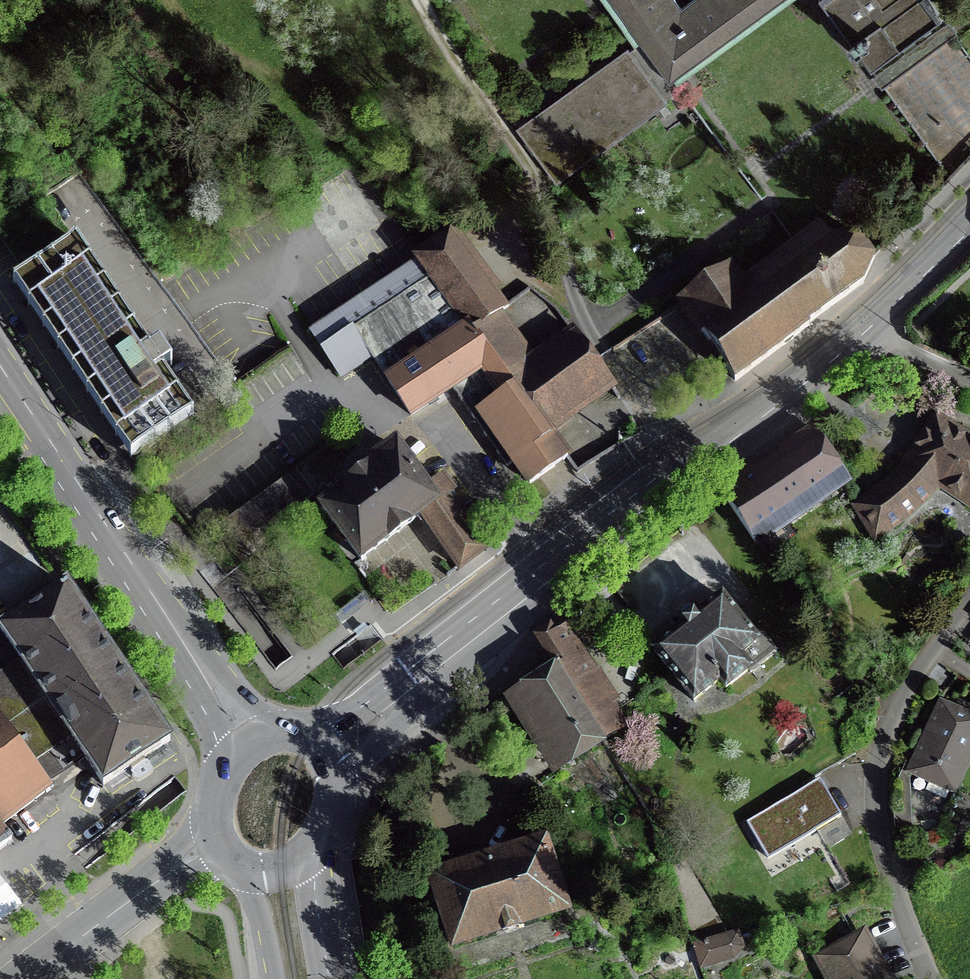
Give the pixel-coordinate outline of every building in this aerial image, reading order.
[(636,44),(640,40),(669,80),(671,79),(779,0),(688,0),(682,4),(678,0),(604,0),(636,44)] [(872,67),(904,43),(944,15),(933,0),(822,0),(872,67)] [(878,83),(882,88),(957,32),(948,20),(873,77),(878,83)] [(640,40),(636,44),(630,48),(628,49),(665,99),(679,89),(671,79),(669,80),(640,40)] [(627,45),(515,126),(557,183),(668,103),(665,99),(628,49),(630,48),(627,45)] [(729,373),(736,380),(811,325),(811,320),(865,283),(876,256),(858,233),(830,236),(817,221),(794,239),(743,277),(731,262),(674,301),(683,312),(706,346),(703,349),(713,367),(720,378),(729,373)] [(448,236),(416,259),(418,261),(468,327),(469,326),(474,332),(503,311),(448,236)] [(149,354),(74,242),(12,283),(102,419),(129,461),(192,419),(161,373),(170,367),(158,348),(149,354)] [(469,326),(468,327),(418,261),(310,334),(339,378),(370,357),(386,381),(409,417),(426,406),(451,389),(474,423),(505,468),(512,463),(528,486),(549,471),(565,459),(545,431),(517,391),(510,382),(494,361),(474,332),(469,326)] [(545,431),(611,383),(575,335),(510,382),(545,431)] [(933,410),(899,463),(900,464),(890,474),(871,490),(849,504),(874,543),(897,529),(921,509),(939,490),(941,491),(933,503),(958,520),(966,508),(969,510),(969,433),(933,410)] [(718,487),(758,546),(853,483),(813,423),(782,443),(776,448),(777,450),(753,466),(752,464),(718,487)] [(336,489),(317,504),(360,562),(394,536),(420,517),(442,501),(430,485),(396,439),(333,485),(336,489)] [(240,564),(306,509),(304,507),(313,497),(305,486),(296,474),(284,483),(283,481),(213,531),(240,564)] [(442,501),(420,517),(460,572),(491,550),(451,496),(458,491),(445,474),(430,485),(442,501)] [(169,743),(66,588),(65,588),(0,631),(0,728),(44,786),(46,785),(52,781),(42,765),(54,757),(66,749),(77,765),(83,760),(102,787),(128,770),(130,773),(137,768),(144,764),(142,761),(169,743)] [(339,628),(373,601),(365,591),(331,618),(339,628)] [(762,633),(758,636),(723,593),(701,611),(694,604),(684,613),(674,620),(680,628),(651,651),(694,704),(719,684),(726,692),(777,651),(762,633)] [(599,666),(596,668),(564,617),(552,625),(551,623),(546,625),(532,634),(551,665),(557,662),(606,741),(630,726),(615,702),(620,699),(599,666)] [(364,624),(354,632),(357,637),(368,628),(364,624)] [(557,662),(551,665),(528,680),(502,696),(554,778),(608,744),(606,741),(557,662)] [(940,708),(930,728),(910,772),(914,773),(913,776),(925,782),(926,779),(952,791),(969,752),(969,708),(956,702),(951,713),(940,708)] [(44,793),(45,794),(50,791),(46,785),(44,786),(0,728),(0,827),(44,793)] [(745,824),(766,861),(839,818),(823,789),(818,782),(745,824)] [(6,846),(7,847),(12,843),(8,838),(7,839),(0,830),(0,850),(6,846)] [(564,910),(543,842),(491,859),(431,877),(453,945),(564,910)] [(700,968),(731,959),(740,948),(736,934),(694,946),(700,968)] [(868,949),(862,937),(818,961),(828,978),(885,978),(868,949)]
